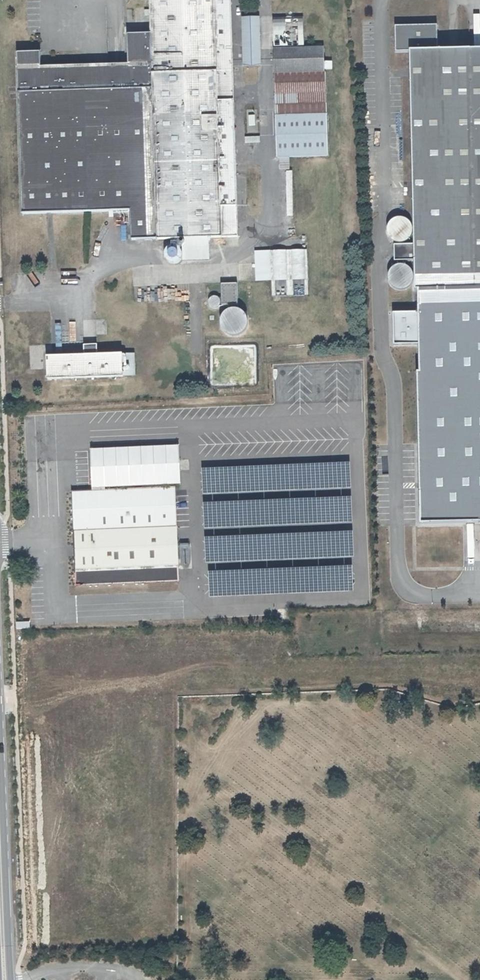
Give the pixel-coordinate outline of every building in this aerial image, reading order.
[(13,51),(17,215),(124,212),(125,237),(238,234),(232,0),(150,0),(151,34),(152,64),(130,65),(79,66),(39,67),(38,51),(13,51)] [(302,16),(271,17),(271,45),(303,45),(302,16)] [(258,17),(242,17),(243,63),(259,63),(258,17)] [(416,51),(421,247),(399,248),(399,259),(421,258),(422,289),(479,287),(479,49),(441,50),(440,26),(398,27),(398,52),(416,51)] [(152,64),(151,34),(130,34),(130,65),(152,64)] [(321,48),(270,49),(273,156),(327,154),(321,48)] [(403,218),(401,219),(400,219),(398,219),(396,220),(393,222),(391,224),(390,227),(389,229),(389,233),(390,235),(391,238),(393,240),(394,241),(397,243),(399,243),(400,244),(402,244),(404,244),(405,243),(407,243),(408,242),(410,241),(411,239),(412,238),(413,236),(414,235),(414,233),(414,230),(414,229),(414,227),(413,225),(412,223),(410,222),(408,220),(407,220),(405,219),(403,218)] [(304,250),(254,250),(254,280),(271,279),(271,294),(305,294),(304,250)] [(405,265),(403,265),(401,266),(399,266),(397,267),(394,269),(393,271),(392,273),(391,276),(391,280),(391,282),(393,284),(394,287),(395,288),(399,290),(400,290),(402,291),(404,291),(405,291),(406,290),(408,290),(410,289),(412,287),(413,286),(414,285),(415,283),(415,281),(416,280),(416,277),(416,276),(415,274),(415,272),(413,270),(412,269),(410,267),(408,266),(406,266),(405,265)] [(235,283),(219,283),(218,324),(221,332),(226,335),(233,336),(240,335),(247,328),(247,320),(245,314),(236,307),(235,283)] [(422,289),(422,312),(423,345),(426,526),(479,525),(479,287),(422,289)] [(423,345),(422,312),(396,313),(396,346),(423,345)] [(83,356),(48,357),(49,378),(132,376),(131,354),(97,355),(97,345),(83,346),(83,356)] [(177,446),(90,450),(92,491),(73,492),(77,582),(177,578),(176,567),(190,566),(189,545),(178,546),(176,488),(180,488),(179,471),(187,471),(187,460),(178,460),(177,446)]
